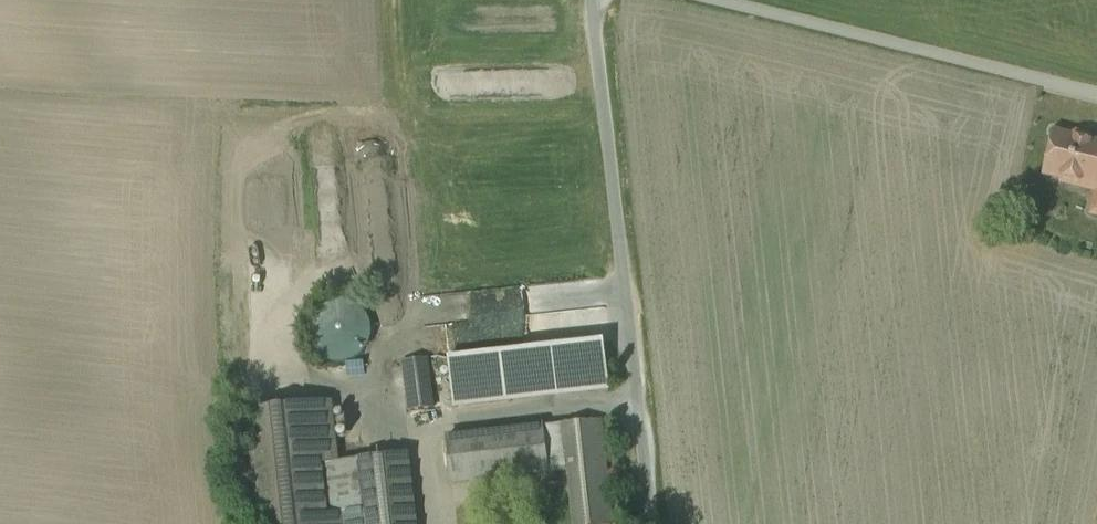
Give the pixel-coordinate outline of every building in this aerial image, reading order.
[(1096,191),(1096,146),(1093,145),(1091,140),(1078,137),(1073,140),(1056,136),(1046,175),(1048,175),(1049,171),(1074,178),(1072,185),(1096,191)] [(365,311),(356,305),(346,303),(335,304),(326,309),(318,316),(314,326),(314,337),(317,347),(323,355),(332,361),(343,364),(353,362),(363,358),(370,350),(374,340),(375,329),(372,319),(365,311)] [(608,343),(455,361),(462,413),(614,395),(608,343)] [(430,361),(404,364),(410,415),(436,412),(430,361)] [(260,414),(273,523),(423,523),(423,453),(352,461),(345,403),(260,414)] [(453,436),(459,490),(574,479),(578,523),(622,523),(611,420),(453,436)]
